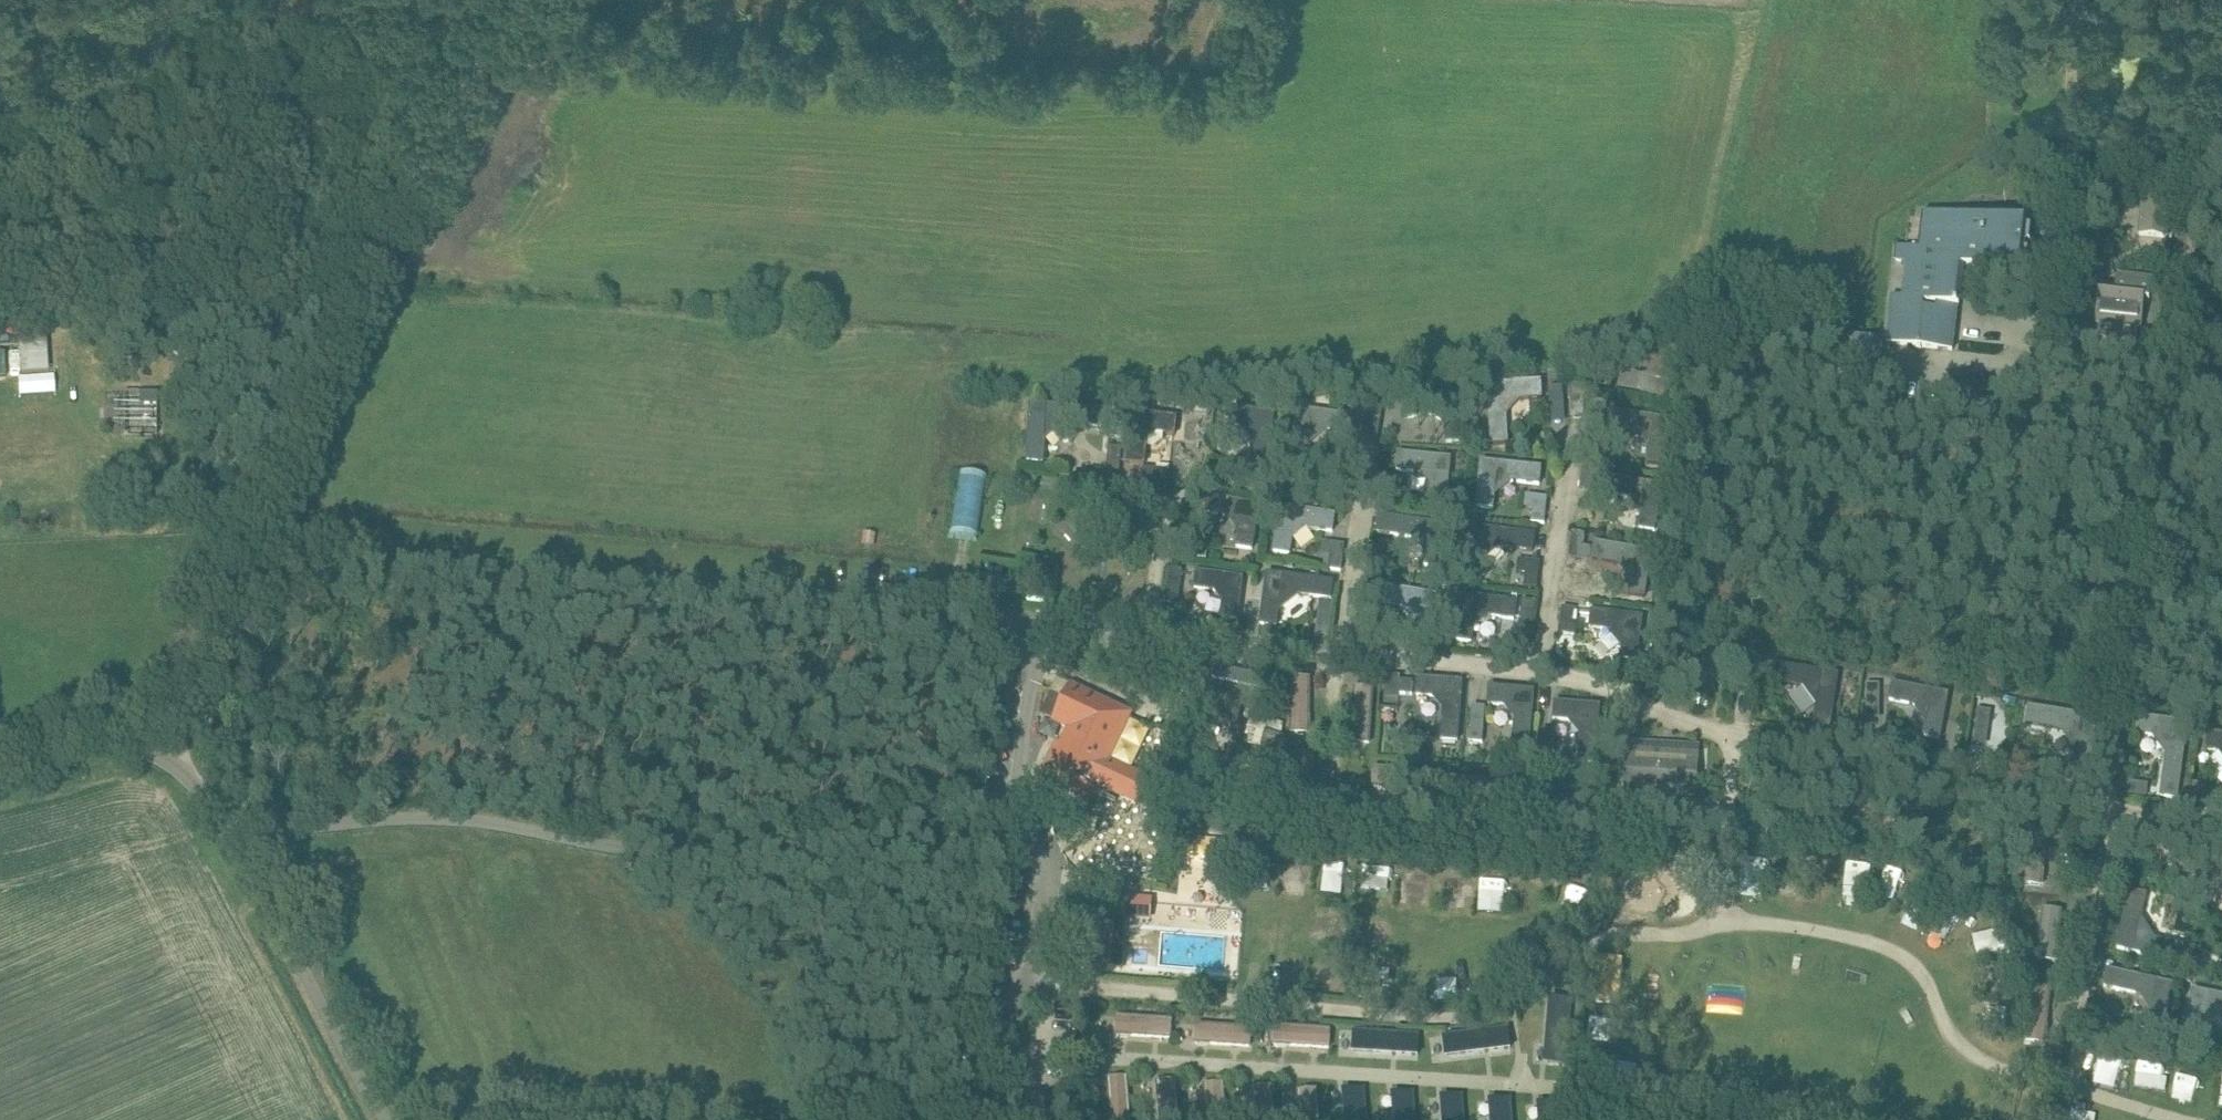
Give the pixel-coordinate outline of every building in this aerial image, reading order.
[(2172,194),(2143,190),(2139,235),(2168,238),(2172,194)] [(1958,266),(2023,274),(2029,224),(1923,211),(1923,215),(1926,215),(1922,248),(1898,245),(1897,257),(1910,259),(1906,294),(1902,294),(1902,295),(1892,294),(1886,341),(1952,349),(1958,305),(1959,305),(1962,275),(1957,274),(1958,266)] [(2100,293),(2097,323),(2142,328),(2146,298),(2152,299),(2154,277),(2119,273),(2116,295),(2100,293)] [(19,326),(23,375),(51,373),(48,325),(19,326)] [(1681,348),(1662,344),(1658,367),(1646,374),(1623,369),(1619,386),(1670,397),(1681,348)] [(1541,381),(1488,384),(1491,433),(1492,444),(1509,443),(1507,411),(1518,399),(1542,398),(1541,381)] [(1571,395),(1584,394),(1583,383),(1570,384),(1571,395)] [(1564,386),(1550,386),(1551,400),(1565,399),(1564,386)] [(1458,393),(1403,399),(1406,418),(1444,414),(1447,441),(1464,440),(1458,393)] [(1596,398),(1592,410),(1605,414),(1609,402),(1596,398)] [(1367,401),(1354,401),(1353,413),(1365,415),(1367,401)] [(1384,404),(1371,402),(1369,415),(1382,417),(1384,404)] [(1047,443),(1065,428),(1107,430),(1108,407),(1030,404),(1027,464),(1046,465),(1047,443)] [(1234,408),(1231,426),(1243,428),(1254,443),(1251,463),(1269,466),(1276,414),(1234,408)] [(1299,409),(1293,468),(1310,469),(1313,445),(1329,431),(1346,433),(1348,415),(1299,409)] [(1672,418),(1615,411),(1613,431),(1637,433),(1649,449),(1647,464),(1666,466),(1672,418)] [(1179,416),(1134,412),(1129,455),(1148,457),(1150,440),(1158,433),(1176,434),(1179,416)] [(1123,447),(1109,446),(1108,459),(1122,460),(1123,447)] [(1454,456),(1398,452),(1398,469),(1423,472),(1434,484),(1432,501),(1450,503),(1454,456)] [(1541,465),(1480,460),(1477,505),(1496,506),(1496,493),(1511,483),(1540,485),(1541,465)] [(1598,466),(1584,464),(1583,477),(1596,479),(1598,466)] [(1157,468),(1144,467),(1143,481),(1155,482),(1157,468)] [(951,533),(979,538),(989,474),(961,470),(951,533)] [(1272,477),(1259,476),(1257,490),(1271,491),(1272,477)] [(1664,484),(1608,476),(1605,494),(1630,498),(1641,512),(1639,529),(1657,532),(1664,484)] [(1394,490),(1384,489),(1383,502),(1393,503),(1394,490)] [(1262,505),(1209,495),(1206,512),(1228,516),(1240,532),(1237,546),(1254,550),(1262,505)] [(1336,514),(1281,505),(1274,552),(1292,554),(1294,538),(1308,528),(1335,531),(1336,514)] [(1547,509),(1534,508),(1533,521),(1546,522),(1547,509)] [(1380,513),(1378,532),(1420,538),(1425,546),(1424,560),(1441,563),(1446,521),(1380,513)] [(1483,568),(1485,560),(1502,548),(1536,550),(1537,532),(1471,525),(1467,566),(1483,568)] [(1587,533),(1573,531),(1571,545),(1585,546),(1587,533)] [(1596,541),(1594,559),(1619,564),(1629,579),(1627,594),(1647,597),(1654,549),(1596,541)] [(1385,544),(1372,542),(1371,554),(1383,555),(1385,544)] [(1209,545),(1200,543),(1198,556),(1207,557),(1209,545)] [(1342,555),(1331,554),(1329,567),(1341,568),(1342,555)] [(1170,580),(1182,582),(1184,570),(1171,569),(1170,580)] [(1244,576),(1197,570),(1195,587),(1213,590),(1223,600),(1221,617),(1238,620),(1244,576)] [(1336,581),(1268,572),(1259,624),(1276,627),(1279,612),(1300,595),(1334,600),(1336,581)] [(1539,576),(1529,574),(1527,586),(1537,587),(1539,576)] [(1368,587),(1381,589),(1383,577),(1370,575),(1368,587)] [(1442,592),(1387,585),(1385,603),(1410,606),(1422,623),(1421,639),(1437,640),(1442,592)] [(1517,600),(1461,593),(1456,639),(1475,642),(1477,623),(1487,615),(1515,618),(1517,600)] [(1522,599),(1521,613),(1533,614),(1535,600),(1522,599)] [(1320,612),(1332,614),(1334,602),(1321,600),(1320,612)] [(1561,618),(1574,620),(1576,606),(1562,605),(1561,618)] [(1592,609),(1590,627),(1598,629),(1611,630),(1621,641),(1620,656),(1640,659),(1646,616),(1600,610),(1592,609)] [(1818,724),(1835,725),(1840,673),(1770,663),(1768,682),(1806,687),(1821,702),(1818,724)] [(1312,727),(1312,719),(1311,717),(1311,676),(1293,676),(1294,729),(1299,729),(1300,731),(1309,731),(1312,727)] [(1434,695),(1445,706),(1444,739),(1461,739),(1463,680),(1418,678),(1417,694),(1434,695)] [(1411,682),(1399,681),(1398,693),(1410,694),(1411,682)] [(1867,694),(1880,694),(1880,681),(1867,681),(1867,694)] [(1951,692),(1893,682),(1890,699),(1915,704),(1927,724),(1925,736),(1942,739),(1951,692)] [(1054,720),(1069,727),(1061,744),(1055,741),(1032,789),(1053,799),(1058,790),(1088,804),(1098,783),(1138,802),(1149,778),(1109,759),(1131,713),(1071,684),(1054,720)] [(1364,741),(1366,739),(1371,739),(1375,686),(1357,685),(1354,726),(1353,728),(1352,737),(1355,740),(1364,741)] [(1490,687),(1488,703),(1506,704),(1516,717),(1512,755),(1529,757),(1535,691),(1490,687)] [(1245,703),(1207,692),(1200,718),(1238,728),(1245,703)] [(1601,704),(1554,701),(1554,719),(1569,719),(1581,734),(1580,762),(1597,763),(1601,704)] [(2031,706),(2029,722),(2065,728),(2075,750),(2072,772),(2090,775),(2100,717),(2031,706)] [(1978,722),(1991,723),(1992,710),(1979,709),(1978,722)] [(2180,800),(2189,722),(2135,715),(2134,732),(2153,735),(2167,752),(2162,797),(2180,800)] [(1280,722),(1254,716),(1247,744),(1262,747),(1253,782),(1275,788),(1287,738),(1276,735),(1280,722)] [(1484,742),(1485,729),(1471,728),(1470,741),(1484,742)] [(1542,742),(1555,743),(1556,730),(1543,729),(1542,742)] [(2208,731),(2206,747),(2218,749),(2221,755),(2221,733),(2208,731)] [(1628,750),(1625,794),(1696,798),(1699,754),(1628,750)] [(1302,807),(1311,806),(1314,803),(1313,794),(1312,793),(1312,751),(1294,752),(1295,805),(1300,805),(1302,807)] [(1541,753),(1540,764),(1553,765),(1554,754),(1541,753)] [(1984,789),(1995,790),(1997,779),(1986,777),(1984,789)] [(2043,872),(2047,835),(2029,833),(2024,882),(2030,883),(2031,885),(2040,885),(2043,883),(2044,874),(2043,872)] [(1847,894),(1865,895),(1866,864),(1848,863),(1847,894)] [(2148,894),(2130,890),(2118,948),(2192,965),(2196,948),(2155,939),(2143,917),(2148,894)] [(1127,915),(1154,916),(1155,898),(1109,895),(1105,964),(1124,965),(1127,915)] [(2057,950),(2061,913),(2043,911),(2038,960),(2043,960),(2045,962),(2054,963),(2057,960),(2058,951),(2057,950)] [(1986,992),(2013,993),(2013,968),(1987,968),(1986,992)] [(2174,983),(2108,968),(2105,986),(2141,995),(2150,1011),(2147,1027),(2164,1030),(2174,983)] [(2045,1045),(2048,1042),(2049,1033),(2048,1032),(2052,990),(2035,988),(2029,1042),(2035,1042),(2036,1044),(2045,1045)] [(2194,988),(2184,1035),(2202,1039),(2204,1027),(2221,1016),(2221,994),(2194,988)] [(1570,999),(1550,998),(1547,1042),(1549,1042),(1548,1061),(1566,1062),(1570,999)] [(1130,1034),(1171,1036),(1172,1019),(1119,1015),(1119,1021),(1117,1022),(1116,1031),(1119,1034),(1128,1035),(1130,1034)] [(1208,1043),(1209,1042),(1251,1044),(1252,1027),(1198,1023),(1198,1029),(1196,1030),(1196,1039),(1199,1042),(1208,1043)] [(1331,1027),(1278,1023),(1277,1029),(1276,1030),(1275,1039),(1278,1042),(1287,1043),(1288,1042),(1330,1044),(1331,1027)] [(1508,1028),(1446,1036),(1448,1054),(1467,1051),(1468,1053),(1511,1047),(1508,1028)] [(1418,1055),(1419,1035),(1356,1031),(1355,1049),(1374,1050),(1374,1052),(1418,1055)] [(2178,1071),(2172,1096),(2192,1101),(2199,1076),(2178,1071)] [(1109,1091),(1111,1092),(1113,1119),(1130,1119),(1128,1079),(1122,1080),(1120,1078),(1112,1079),(1109,1082),(1109,1091)] [(1177,1080),(1171,1081),(1169,1079),(1161,1080),(1158,1083),(1158,1092),(1160,1094),(1162,1119),(1180,1119),(1177,1080)] [(1208,1083),(1205,1087),(1206,1095),(1207,1097),(1209,1119),(1227,1119),(1224,1084),(1219,1084),(1217,1083),(1208,1083)] [(1254,1090),(1254,1099),(1256,1100),(1257,1119),(1275,1119),(1273,1087),(1267,1088),(1265,1086),(1257,1087),(1254,1090)] [(1318,1091),(1312,1091),(1311,1090),(1302,1090),(1299,1094),(1299,1102),(1301,1104),(1302,1119),(1320,1119),(1318,1091)] [(1347,1111),(1347,1119),(1367,1119),(1365,1090),(1347,1091),(1349,1110),(1347,1111)] [(1395,1095),(1397,1114),(1395,1114),(1395,1119),(1415,1119),(1413,1093),(1395,1095)] [(1444,1098),(1446,1117),(1444,1117),(1444,1119),(1464,1119),(1462,1097),(1444,1098)] [(1493,1101),(1494,1119),(1512,1119),(1510,1100),(1493,1101)] [(1541,1105),(1542,1119),(1560,1119),(1559,1104),(1541,1105)]
